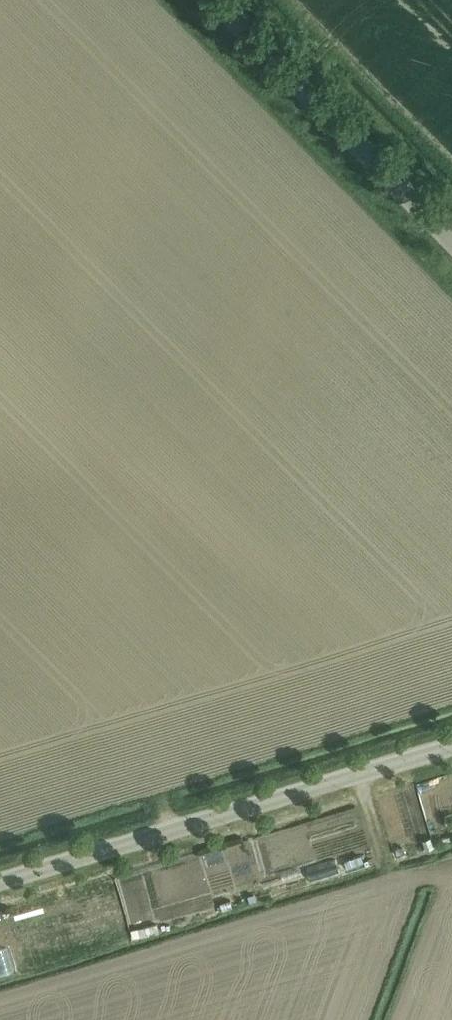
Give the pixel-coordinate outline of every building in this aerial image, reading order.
[(279,887),(271,889),(273,896),(281,894),(279,887)] [(142,927),(132,930),(134,937),(144,935),(142,927)] [(19,964),(12,966),(14,972),(21,971),(19,964)]
